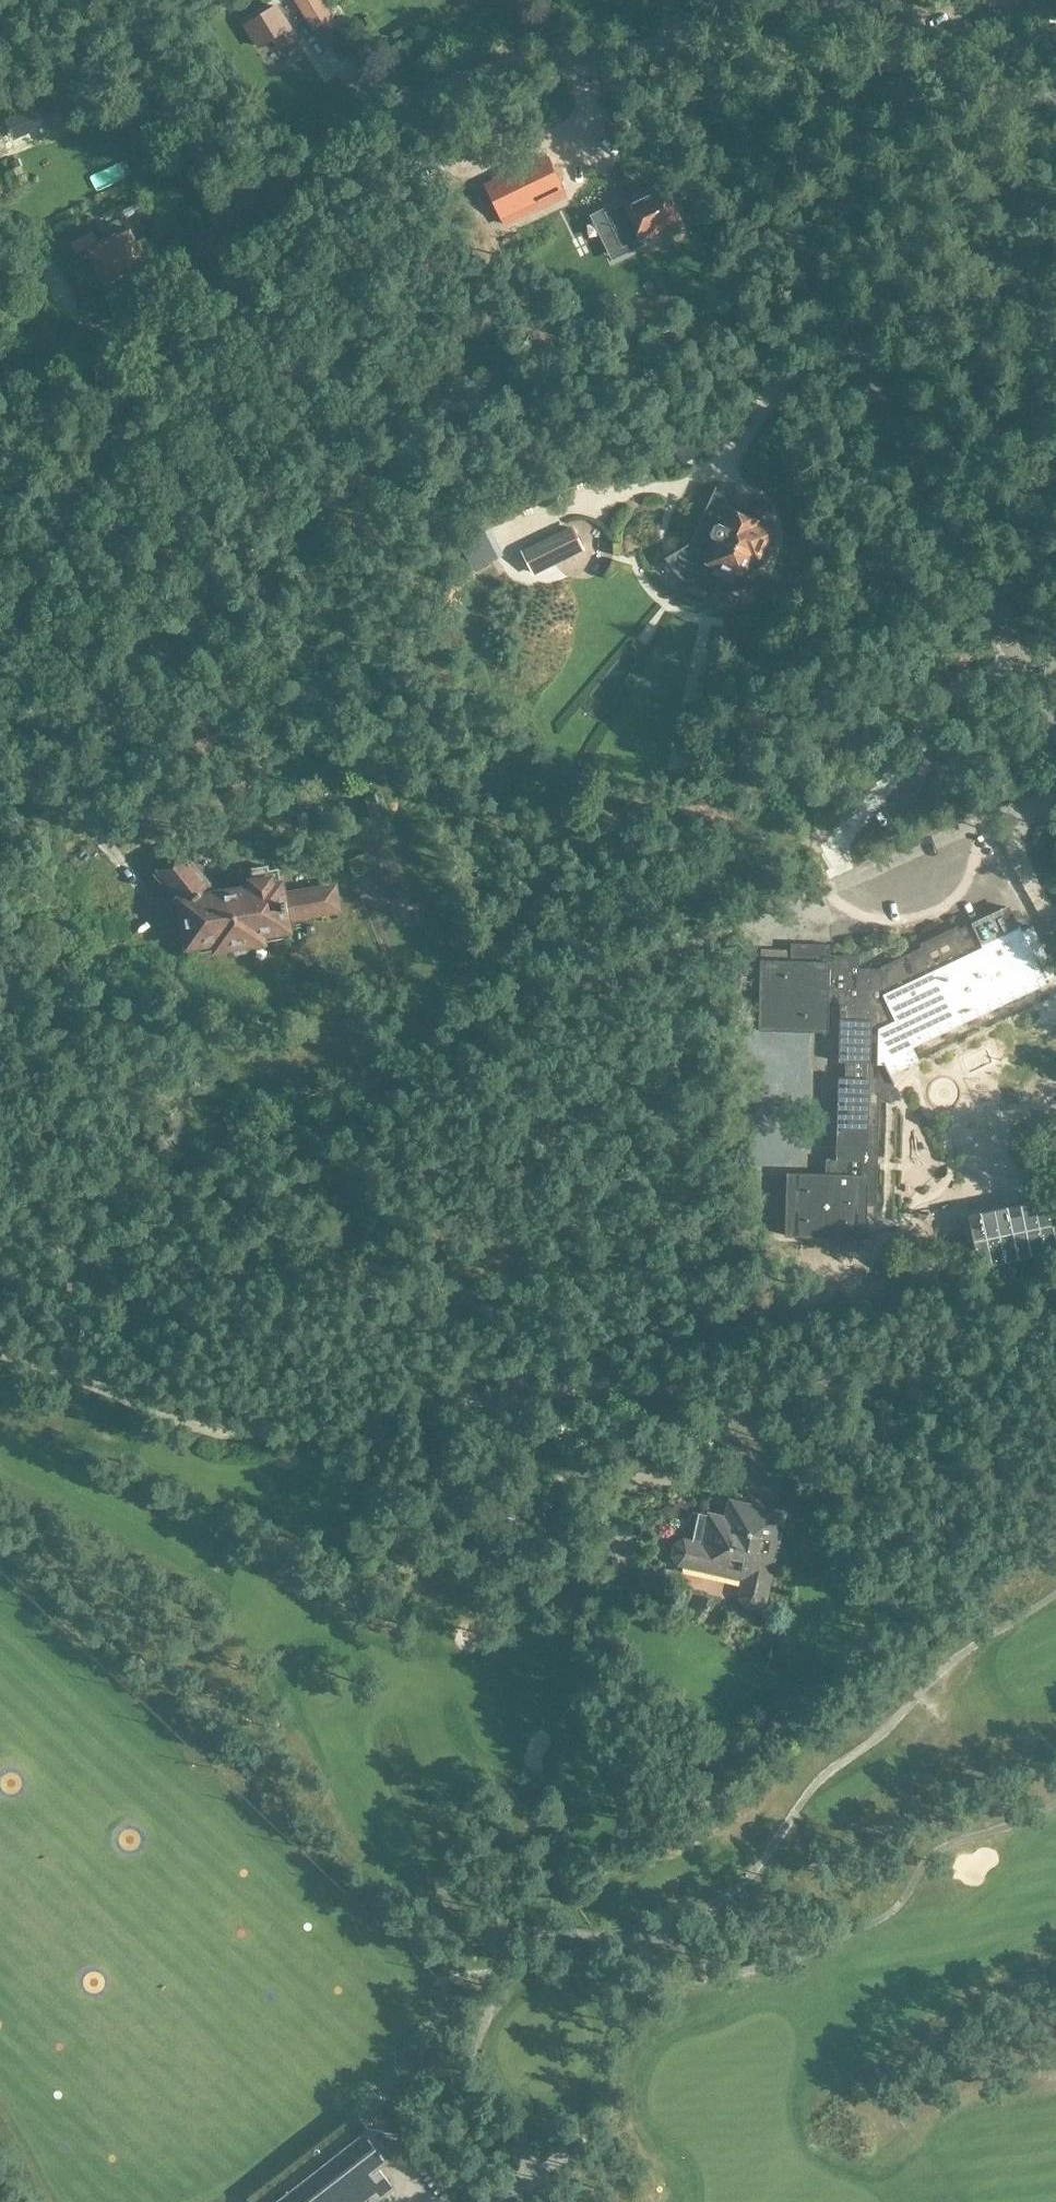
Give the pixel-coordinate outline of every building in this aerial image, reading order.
[(321,0),(295,0),(313,29),(333,18),(321,0)] [(277,4),(246,24),(259,46),(274,36),(281,48),(298,37),(277,4)] [(59,95),(31,107),(40,128),(68,116),(59,95)] [(10,149),(0,122),(0,152),(10,149)] [(486,185),(498,210),(557,182),(544,156),(486,185)] [(642,236),(642,237),(679,219),(664,188),(652,193),(650,189),(625,202),(605,211),(622,246),(642,236)] [(148,266),(130,229),(79,253),(84,264),(92,260),(105,287),(148,266)] [(769,532),(754,525),(758,516),(743,509),(741,513),(728,507),(722,520),(705,512),(692,543),(673,555),(680,564),(683,567),(688,572),(693,575),(697,577),(701,579),(705,581),(710,582),(716,583),(720,583),(725,583),(729,582),(733,581),(748,577),(744,575),(753,555),(757,557),(769,532)] [(573,525),(537,543),(522,551),(532,573),(584,546),(573,525)] [(473,570),(497,558),(483,531),(459,543),(473,570)] [(656,576),(669,568),(656,548),(644,556),(656,576)] [(287,916),(338,909),(335,888),(283,895),(278,867),(269,869),(268,864),(251,867),(254,888),(216,894),(183,852),(159,870),(184,902),(192,953),(290,936),(287,916)] [(1044,885),(1055,907),(1055,879),(1044,885)] [(958,932),(956,928),(921,945),(922,949),(882,967),(880,970),(861,969),(861,955),(832,955),(832,945),(792,944),(791,961),(762,960),(760,1030),(827,1032),(828,1007),(841,1007),(839,1061),(845,1061),(845,1077),(839,1077),(837,1158),(826,1157),(825,1173),(787,1172),(785,1236),(866,1238),(867,1205),(877,1206),(880,1099),(895,1083),(891,1074),(919,1061),(913,1046),(1045,983),(1044,981),(1020,932),(1009,907),(958,932)] [(1047,957),(1033,926),(1020,932),(1044,981),(1055,976),(1055,953),(1047,957)] [(1055,1252),(1055,1197),(990,1209),(1000,1262),(1055,1252)] [(699,1511),(692,1541),(684,1540),(677,1544),(675,1553),(680,1562),(747,1577),(742,1596),(748,1604),(755,1606),(764,1601),(784,1513),(730,1500),(726,1517),(699,1511)] [(0,1763),(0,1781),(11,1780),(10,1763),(0,1763)] [(380,2168),(393,2158),(370,2129),(276,2201),(363,2201),(390,2181),(380,2168)]
